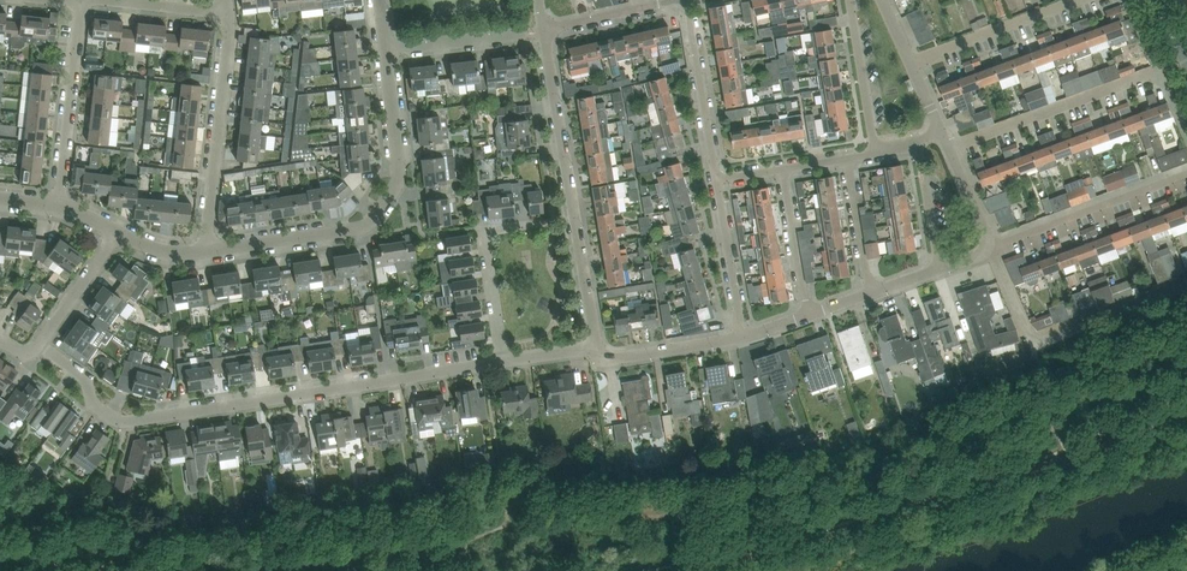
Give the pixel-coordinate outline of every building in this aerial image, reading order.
[(256,7),(256,0),(241,0),(242,9),(256,7)] [(256,7),(270,6),(271,9),(278,8),(279,8),(278,0),(256,0),(256,7)] [(300,10),(300,11),(301,11),(300,2),(300,0),(278,0),(279,8),(280,18),(288,18),(286,4),(299,2),(300,10)] [(323,8),(322,0),(300,0),(301,11),(323,8)] [(589,2),(593,1),(597,9),(614,5),(612,0),(588,0),(589,2)] [(768,0),(753,0),(757,15),(771,12),(768,0)] [(783,0),(768,0),(771,12),(773,21),(787,18),(785,9),(783,0)] [(798,0),(783,0),(785,9),(787,18),(792,17),(794,14),(792,7),(799,6),(798,0)] [(799,6),(800,10),(807,8),(808,10),(809,13),(814,12),(815,11),(813,2),(813,0),(798,0),(799,6)] [(813,2),(815,11),(822,10),(821,7),(821,6),(828,4),(827,0),(813,0),(813,2)] [(994,1),(1000,16),(1007,14),(1002,0),(998,0),(994,1)] [(750,1),(741,3),(744,17),(752,16),(750,1)] [(728,13),(727,5),(711,8),(713,22),(735,19),(733,12),(728,13)] [(1140,40),(1130,17),(1121,20),(1121,18),(1122,18),(1120,13),(1123,12),(1122,8),(1121,6),(1106,11),(1108,17),(1111,16),(1113,23),(1103,27),(1108,40),(1126,33),(1130,44),(1140,40)] [(911,23),(925,16),(922,9),(907,15),(911,23)] [(13,22),(6,21),(7,14),(0,13),(0,42),(3,42),(3,37),(11,38),(13,22)] [(21,23),(13,22),(11,38),(10,48),(20,49),(24,47),(25,41),(25,36),(34,36),(36,17),(22,15),(21,23)] [(928,23),(925,16),(911,23),(914,30),(928,23)] [(36,17),(34,36),(47,38),(47,41),(55,42),(57,27),(49,26),(50,18),(36,17)] [(826,19),(817,21),(819,29),(832,26),(839,25),(838,17),(831,19),(826,19)] [(92,38),(106,40),(108,20),(94,18),(93,29),(88,29),(87,38),(92,38)] [(1088,18),(1080,20),(1090,47),(1108,40),(1103,27),(1092,31),(1088,18)] [(347,29),(361,27),(366,27),(365,19),(346,21),(347,29)] [(737,33),(735,19),(713,22),(716,36),(737,33)] [(123,21),(108,20),(106,40),(120,41),(119,50),(127,51),(129,30),(122,29),(123,21)] [(1090,47),(1080,20),(1073,23),(1077,36),(1067,40),(1074,60),(1092,54),(1089,47),(1090,47)] [(810,22),(811,30),(812,30),(819,29),(817,21),(816,21),(810,22)] [(128,45),(127,51),(135,52),(135,51),(149,52),(150,44),(152,25),(138,23),(137,31),(129,30),(128,45)] [(804,31),(803,23),(788,25),(789,34),(804,31)] [(914,30),(917,37),(932,31),(928,23),(914,30)] [(163,49),(171,50),(173,35),(165,34),(166,26),(152,25),(150,44),(164,46),(163,49)] [(298,27),(295,30),(296,35),(301,34),(303,34),(303,26),(298,27)] [(673,42),(669,26),(655,30),(658,45),(660,54),(667,52),(665,44),(673,42)] [(259,29),(256,29),(244,27),(244,35),(258,37),(259,29)] [(759,29),(761,38),(775,36),(774,27),(759,29)] [(180,47),(193,49),(195,29),(181,28),(180,35),(173,35),(171,50),(179,50),(180,47)] [(193,49),(193,56),(207,58),(208,45),(213,46),(214,40),(209,39),(210,31),(195,29),(193,49)] [(334,31),(335,46),(361,43),(360,38),(355,39),(354,29),(334,31)] [(835,44),(832,29),(811,33),(813,41),(806,42),(807,48),(813,47),(835,44)] [(641,33),(645,48),(647,60),(654,58),(651,47),(658,45),(655,30),(641,33)] [(935,39),(932,31),(917,37),(921,45),(935,39)] [(1051,31),(1044,34),(1054,60),(1056,67),(1074,60),(1067,40),(1056,44),(1051,31)] [(627,36),(630,51),(632,58),(640,56),(640,57),(646,55),(647,60),(645,48),(641,33),(627,36)] [(737,33),(716,36),(718,50),(739,47),(737,33)] [(1036,67),(1054,60),(1044,34),(1037,36),(1041,49),(1031,53),(1036,67)] [(613,39),(617,54),(618,61),(632,58),(630,51),(627,36),(613,39)] [(250,37),(249,51),(269,53),(281,54),(279,37),(269,38),(269,39),(250,37)] [(777,39),(779,53),(788,52),(785,37),(777,39)] [(617,54),(613,39),(599,42),(602,58),(610,56),(612,66),(619,65),(618,61),(617,54)] [(768,57),(776,55),(774,41),(765,42),(768,57)] [(599,42),(585,45),(590,71),(591,71),(589,61),(602,58),(599,42)] [(361,43),(335,46),(337,59),(357,57),(356,48),(361,48),(361,43)] [(837,58),(835,44),(813,47),(814,55),(808,56),(809,63),(821,61),(837,58)] [(1015,44),(1008,47),(1018,74),(1036,67),(1031,53),(1020,57),(1015,44)] [(572,76),(590,71),(585,45),(571,48),(573,57),(568,59),(572,76)] [(739,47),(718,50),(720,65),(742,61),(739,47)] [(1005,63),(995,67),(1000,80),(1018,74),(1008,47),(1001,50),(1005,63)] [(269,53),(249,51),(247,64),(267,67),(269,53)] [(780,58),(779,59),(781,69),(789,68),(788,66),(787,59),(786,54),(780,55),(780,58)] [(520,71),(519,64),(518,56),(505,57),(507,79),(515,78),(516,86),(528,84),(525,70),(520,71)] [(337,59),(338,73),(364,70),(363,65),(358,66),(357,57),(337,59)] [(507,79),(505,57),(491,59),(492,64),(485,64),(486,74),(488,89),(488,94),(494,94),(493,88),(508,87),(507,79)] [(824,75),(840,72),(837,58),(821,61),(809,63),(811,69),(817,68),(818,76),(824,75)] [(979,58),(972,60),(974,67),(981,64),(979,58)] [(781,69),(779,59),(772,60),(772,62),(766,63),(768,71),(781,69)] [(488,89),(486,74),(479,75),(477,60),(464,62),(466,84),(474,83),(475,90),(488,89)] [(968,76),(958,80),(963,94),(967,104),(972,102),(976,100),(972,90),(982,87),(977,73),(974,67),(972,60),(963,64),(968,76)] [(85,61),(84,69),(103,71),(104,64),(85,61)] [(744,75),(742,61),(720,65),(723,79),(744,75)] [(452,78),(445,79),(446,93),(459,92),(458,85),(466,84),(464,62),(450,63),(452,78)] [(663,66),(665,74),(681,69),(679,62),(663,66)] [(33,63),(32,72),(52,74),(53,65),(33,63)] [(1103,84),(1118,79),(1121,77),(1119,69),(1116,63),(1098,70),(1103,84)] [(267,67),(247,64),(246,78),(266,80),(267,67)] [(436,65),(422,67),(424,78),(425,89),(426,89),(426,96),(434,95),(446,93),(445,79),(437,80),(436,65)] [(1119,69),(1121,77),(1135,72),(1132,65),(1124,67),(1119,69)] [(425,89),(424,78),(422,67),(409,68),(411,83),(406,83),(408,98),(418,97),(417,89),(425,89)] [(984,71),(977,73),(982,87),(1000,80),(995,67),(984,71)] [(790,77),(789,68),(781,69),(782,79),(790,77)] [(780,79),(782,79),(781,69),(768,71),(769,80),(761,82),(762,87),(773,85),(781,84),(780,79)] [(364,70),(338,73),(340,87),(360,85),(359,75),(364,75),(364,70)] [(938,73),(936,77),(945,100),(955,96),(961,113),(968,110),(969,110),(967,104),(963,94),(958,80),(952,83),(952,82),(948,84),(946,77),(949,76),(947,70),(938,73)] [(1087,75),(1092,88),(1103,84),(1098,70),(1087,75)] [(1046,71),(1039,74),(1044,87),(1043,87),(1043,88),(1051,85),(1046,71)] [(52,74),(32,72),(31,86),(50,88),(52,74)] [(652,78),(650,72),(639,76),(640,81),(652,78)] [(840,72),(824,75),(818,76),(821,90),(826,89),(842,86),(840,72)] [(209,83),(210,75),(198,74),(191,73),(190,81),(197,81),(209,83)] [(94,88),(114,90),(115,76),(96,74),(94,88)] [(744,75),(723,79),(725,93),(747,89),(744,75)] [(670,90),(666,77),(645,83),(649,97),(654,95),(670,90)] [(1085,89),(1081,79),(1080,77),(1062,84),(1067,97),(1085,90),(1085,89)] [(246,78),(244,92),(271,95),(273,81),(266,80),(246,78)] [(609,89),(623,85),(622,80),(608,84),(609,89)] [(787,96),(795,94),(793,80),(784,81),(787,96)] [(180,97),(200,100),(201,86),(182,83),(180,97)] [(577,96),(589,94),(594,93),(593,85),(576,88),(577,96)] [(49,102),(50,88),(31,86),(29,100),(49,102)] [(829,103),(844,100),(842,86),(826,89),(821,90),(823,104),(829,103)] [(336,105),(370,101),(369,96),(364,97),(363,87),(343,90),(335,91),(336,105)] [(1027,98),(1031,110),(1031,111),(1049,104),(1043,88),(1043,87),(1025,94),(1027,98)] [(93,102),(112,104),(114,90),(94,88),(93,102)] [(747,89),(725,93),(728,108),(749,104),(747,89)] [(654,95),(649,97),(648,97),(650,104),(656,102),(658,109),(674,104),(670,90),(654,95)] [(238,104),(238,105),(243,105),(263,107),(270,108),(271,95),(244,92),(244,93),(244,98),(243,98),(242,99),(241,99),(240,100),(239,101),(239,102),(239,103),(239,104),(238,104)] [(1155,93),(1147,96),(1152,109),(1141,113),(1146,126),(1149,135),(1157,132),(1154,123),(1174,116),(1168,103),(1160,106),(1155,93)] [(605,102),(596,103),(595,96),(579,99),(582,114),(606,109),(605,102)] [(198,113),(200,100),(180,97),(172,97),(171,110),(179,111),(198,113)] [(1027,98),(1021,100),(1025,113),(1031,110),(1027,98)] [(47,116),(49,102),(29,100),(28,114),(47,116)] [(823,104),(825,112),(821,113),(822,119),(831,117),(847,114),(844,100),(829,103),(823,104)] [(332,119),(346,117),(366,115),(365,106),(370,106),(370,101),(336,105),(337,118),(332,119)] [(91,115),(111,117),(112,104),(93,102),(91,115)] [(1127,103),(1118,107),(1128,133),(1136,130),(1143,151),(1147,149),(1154,147),(1153,146),(1151,139),(1149,135),(1146,126),(1141,113),(1133,116),(1129,103),(1127,103)] [(658,109),(660,115),(651,118),(653,125),(663,122),(678,118),(674,104),(658,109)] [(270,108),(243,105),(241,119),(261,121),(268,122),(270,108)] [(520,106),(506,107),(506,115),(511,114),(521,113),(520,106)] [(1113,123),(1105,126),(1110,139),(1128,133),(1118,107),(1110,110),(1108,110),(1113,123)] [(417,118),(418,132),(440,129),(439,121),(447,120),(445,108),(431,109),(431,117),(417,118)] [(763,143),(761,127),(760,122),(751,123),(749,108),(743,109),(744,116),(746,130),(749,146),(763,143)] [(744,116),(743,109),(726,111),(727,119),(744,116)] [(597,111),(582,114),(584,127),(600,124),(598,117),(607,116),(606,110),(597,111)] [(971,117),(971,116),(968,110),(961,113),(954,117),(957,124),(971,117)] [(971,116),(971,117),(975,125),(977,124),(979,129),(995,124),(990,110),(977,116),(976,114),(971,116)] [(198,113),(179,111),(177,125),(197,127),(198,113)] [(46,129),(47,116),(28,114),(26,127),(46,129)] [(496,137),(506,135),(528,133),(527,120),(512,121),(511,114),(506,115),(497,116),(498,123),(495,129),(495,131),(495,133),(495,135),(496,137)] [(822,119),(825,133),(827,133),(837,131),(849,129),(847,114),(831,117),(822,119)] [(90,129),(109,131),(111,117),(91,115),(90,129)] [(338,125),(339,132),(347,131),(373,128),(372,123),(367,124),(366,115),(346,117),(332,119),(332,125),(338,125)] [(791,139),(806,136),(802,115),(788,117),(789,122),(791,139)] [(971,117),(957,124),(960,131),(975,125),(971,117)] [(1090,117),(1082,120),(1092,146),(1110,139),(1105,126),(1095,130),(1090,117)] [(660,131),(663,138),(682,133),(678,118),(663,122),(653,125),(650,126),(652,133),(660,131)] [(777,141),(791,139),(789,122),(781,124),(780,118),(779,118),(774,119),(775,125),(777,141)] [(240,133),(260,135),(261,121),(241,119),(240,133)] [(774,119),(760,122),(761,127),(763,143),(777,141),(775,125),(774,119)] [(816,120),(807,121),(812,148),(823,146),(821,135),(821,134),(818,134),(816,120)] [(1077,136),(1069,139),(1074,153),(1092,146),(1082,120),(1074,123),(1072,124),(1077,136)] [(600,124),(584,127),(586,141),(609,138),(611,137),(608,123),(600,124)] [(197,127),(177,125),(176,138),(195,140),(197,127)] [(46,129),(26,127),(25,141),(44,143),(46,129)] [(373,128),(347,131),(339,132),(340,145),(332,146),(347,145),(367,143),(369,143),(368,134),(373,133),(373,128)] [(109,131),(90,129),(88,143),(108,145),(109,131)] [(435,143),(435,151),(450,149),(448,136),(441,137),(440,129),(418,132),(420,145),(435,143)] [(633,146),(641,144),(638,130),(635,131),(630,132),(631,141),(632,141),(633,146)] [(749,146),(746,130),(732,132),(735,148),(749,146)] [(1054,130),(1046,133),(1056,159),(1074,153),(1069,139),(1058,143),(1054,130)] [(837,131),(827,133),(828,135),(828,140),(838,139),(837,131)] [(267,136),(260,135),(240,133),(238,146),(258,148),(265,149),(267,136)] [(506,135),(496,137),(497,150),(501,150),(501,152),(501,157),(504,157),(508,156),(516,155),(515,148),(530,146),(528,133),(506,135)] [(663,138),(654,141),(658,155),(660,160),(674,156),(672,150),(683,148),(686,147),(682,133),(663,138)] [(1033,153),(1038,166),(1040,172),(1058,165),(1056,159),(1046,133),(1039,136),(1043,149),(1033,153)] [(1151,139),(1153,146),(1154,147),(1155,151),(1157,159),(1162,172),(1186,163),(1186,148),(1181,150),(1167,155),(1160,135),(1151,139)] [(195,140),(176,138),(174,152),(194,154),(195,140)] [(609,138),(586,141),(589,156),(605,154),(611,153),(609,138)] [(43,157),(44,143),(25,141),(23,154),(43,157)] [(341,159),(348,158),(374,156),(373,151),(368,151),(367,143),(347,145),(332,146),(332,153),(340,152),(341,159)] [(1010,146),(1020,173),(1038,166),(1033,153),(1022,157),(1017,144),(1010,146)] [(258,148),(238,146),(237,160),(243,161),(243,168),(256,166),(258,148)] [(997,166),(1002,179),(1006,190),(1014,187),(1010,176),(1020,173),(1010,146),(1003,149),(1008,162),(997,166)] [(290,161),(304,158),(311,157),(311,152),(311,148),(299,149),(297,149),(292,148),(290,161)] [(427,159),(421,159),(423,173),(455,169),(456,166),(455,160),(453,156),(453,148),(450,149),(435,151),(436,158),(427,159)] [(164,165),(180,167),(192,168),(194,154),(174,152),(166,151),(164,165)] [(605,154),(589,156),(591,170),(607,167),(613,166),(611,153),(605,154)] [(42,170),(43,157),(23,154),(22,168),(42,170)] [(142,158),(148,163),(152,159),(146,154),(142,158)] [(342,179),(352,191),(362,182),(361,171),(370,170),(369,161),(374,160),(374,156),(348,158),(350,173),(342,179)] [(974,160),(983,186),(1002,179),(997,166),(987,170),(982,157),(974,160)] [(660,162),(653,164),(656,172),(660,171),(661,176),(659,177),(660,183),(669,181),(685,177),(681,162),(676,164),(674,158),(660,162)] [(81,192),(96,193),(98,173),(98,166),(74,164),(72,186),(82,187),(81,192)] [(904,179),(902,165),(883,168),(884,175),(873,177),(874,184),(883,183),(889,182),(904,179)] [(1121,170),(1126,185),(1141,180),(1136,165),(1121,170)] [(613,166),(591,170),(593,184),(615,180),(613,166)] [(40,184),(42,170),(22,168),(20,182),(40,184)] [(439,184),(440,192),(455,190),(453,179),(453,177),(456,177),(455,169),(423,173),(424,186),(427,186),(439,184)] [(192,172),(177,170),(176,178),(191,179),(192,172)] [(1108,192),(1121,187),(1126,185),(1121,170),(1103,177),(1108,192)] [(238,172),(235,172),(223,174),(224,182),(239,179),(238,172)] [(96,193),(109,195),(110,185),(111,185),(112,176),(112,175),(98,173),(96,193)] [(122,206),(124,186),(117,186),(118,179),(116,176),(112,176),(111,185),(110,185),(109,195),(108,205),(122,206)] [(817,179),(819,191),(820,193),(836,191),(833,176),(817,179)] [(669,181),(664,183),(667,196),(668,197),(674,195),(689,191),(685,177),(669,181)] [(334,186),(320,188),(323,208),(339,205),(341,204),(342,202),(341,200),(342,200),(352,191),(342,179),(334,186)] [(904,179),(889,182),(883,183),(886,197),(891,196),(907,193),(904,179)] [(498,185),(502,217),(515,215),(514,207),(513,201),(520,200),(519,185),(519,182),(511,183),(510,182),(499,184),(498,185)] [(805,189),(803,189),(802,182),(797,183),(799,197),(806,196),(805,189)] [(606,185),(594,187),(596,201),(612,199),(618,197),(616,183),(610,184),(606,185)] [(531,184),(519,185),(520,200),(528,199),(529,214),(543,212),(541,190),(532,191),(531,184)] [(490,189),(478,190),(479,200),(479,205),(487,204),(488,213),(488,218),(502,217),(498,185),(490,186),(490,189)] [(122,206),(135,208),(136,198),(137,198),(138,188),(124,186),(122,206)] [(642,194),(649,192),(648,186),(641,187),(642,194)] [(1085,186),(1068,193),(1073,206),(1090,199),(1085,186)] [(307,193),(306,190),(306,187),(302,188),(300,190),(301,194),(294,195),(297,215),(310,212),(310,210),(307,193)] [(748,205),(756,204),(772,201),(769,187),(761,188),(761,187),(759,187),(760,189),(749,191),(750,198),(747,199),(748,205)] [(320,188),(306,190),(307,193),(310,210),(317,209),(318,213),(324,212),(323,208),(320,188)] [(279,190),(265,192),(269,219),(283,217),(281,207),(280,197),(279,190)] [(427,207),(428,214),(450,211),(449,203),(456,202),(455,190),(440,192),(441,199),(428,200),(426,200),(427,207)] [(674,195),(668,197),(669,202),(672,210),(677,208),(693,204),(689,191),(674,195)] [(836,191),(820,193),(822,208),(838,205),(836,191)] [(265,192),(252,194),(253,201),(256,221),(269,219),(265,192)] [(909,207),(907,193),(891,196),(894,211),(909,208),(909,207)] [(1073,206),(1068,193),(1050,199),(1055,213),(1073,206)] [(256,221),(253,201),(252,194),(245,195),(247,202),(239,203),(242,223),(256,221)] [(297,215),(294,195),(280,197),(283,217),(297,215)] [(612,199),(596,201),(599,216),(615,213),(621,212),(618,197),(612,199)] [(992,197),(984,200),(990,214),(996,212),(997,212),(994,204),(995,203),(992,197)] [(134,218),(148,219),(150,199),(137,198),(136,198),(135,208),(134,218)] [(161,221),(162,221),(163,207),(164,201),(150,199),(148,219),(154,220),(154,222),(160,223),(161,223),(161,221)] [(1186,222),(1186,217),(1183,208),(1172,212),(1168,199),(1161,202),(1170,228),(1186,222)] [(471,200),(472,203),(473,215),(481,214),(479,205),(479,200),(471,200)] [(162,221),(175,222),(177,202),(164,201),(163,207),(162,221)] [(756,204),(748,205),(751,220),(754,219),(774,216),(772,201),(756,204)] [(189,224),(190,214),(191,204),(177,202),(175,222),(189,224)] [(1156,218),(1147,221),(1152,235),(1154,240),(1155,240),(1172,233),(1170,228),(1161,202),(1153,204),(1151,205),(1156,218)] [(239,203),(232,204),(220,206),(219,214),(220,222),(228,221),(228,225),(242,223),(239,203)] [(677,208),(672,210),(676,224),(681,222),(697,218),(693,204),(677,208)] [(838,205),(822,208),(817,208),(819,223),(821,223),(840,219),(838,205)] [(861,216),(866,215),(874,214),(874,211),(866,212),(865,206),(860,207),(861,216)] [(996,212),(997,212),(999,219),(1014,214),(1011,207),(1011,206),(1007,208),(997,212),(996,212)] [(890,225),(912,221),(909,208),(894,211),(885,212),(886,218),(892,217),(893,225),(890,225)] [(1036,218),(1033,209),(1024,213),(1027,221),(1036,218)] [(458,219),(451,219),(450,211),(428,214),(429,227),(458,224),(458,219)] [(1133,212),(1125,215),(1134,241),(1143,238),(1150,256),(1159,252),(1152,235),(1147,221),(1138,225),(1133,212)] [(615,213),(599,216),(601,230),(617,227),(626,225),(625,218),(616,220),(615,213)] [(864,230),(877,228),(875,214),(874,214),(866,215),(861,216),(864,230)] [(1015,217),(1014,214),(999,219),(1002,227),(1017,222),(1015,217)] [(1111,235),(1116,248),(1134,241),(1125,215),(1117,218),(1122,231),(1111,235)] [(777,230),(774,216),(754,219),(755,226),(754,226),(755,233),(777,230)] [(673,240),(662,243),(663,247),(664,250),(674,247),(689,243),(687,236),(695,233),(697,233),(698,233),(701,232),(701,231),(697,218),(682,223),(672,225),(676,239),(673,240)] [(826,232),(822,233),(823,237),(827,236),(843,233),(840,219),(825,222),(826,232)] [(914,236),(912,221),(890,225),(893,239),(914,236)] [(800,240),(815,238),(812,224),(804,225),(805,230),(798,232),(800,240)] [(617,227),(601,230),(603,244),(619,242),(618,234),(627,232),(626,225),(617,227)] [(18,257),(19,249),(22,228),(7,226),(6,239),(0,238),(0,255),(18,257)] [(1096,226),(1089,229),(1098,255),(1116,248),(1111,235),(1100,239),(1096,226)] [(32,259),(38,260),(44,245),(34,244),(36,229),(22,228),(19,249),(33,251),(32,259)] [(866,244),(878,242),(876,228),(877,228),(864,230),(866,244)] [(1101,262),(1098,255),(1089,229),(1081,231),(1086,244),(1075,248),(1080,262),(1083,269),(1101,262)] [(757,248),(779,244),(777,230),(755,233),(757,248)] [(843,233),(823,237),(825,250),(823,251),(845,247),(843,233)] [(469,238),(469,235),(445,239),(447,253),(437,255),(439,262),(448,261),(458,259),(457,252),(471,250),(470,242),(471,241),(471,238),(469,238)] [(893,239),(895,254),(917,250),(914,236),(893,239)] [(639,247),(640,253),(649,251),(646,237),(639,239),(640,246),(639,247)] [(815,238),(800,240),(802,255),(818,252),(817,243),(812,244),(811,239),(815,239),(815,238)] [(49,267),(54,261),(59,265),(71,247),(60,239),(52,250),(44,245),(38,260),(43,263),(49,267)] [(1054,241),(1053,242),(1062,268),(1080,262),(1075,248),(1065,252),(1060,239),(1054,241)] [(393,243),(397,271),(418,268),(415,250),(407,252),(406,241),(393,243)] [(619,242),(603,244),(606,258),(622,256),(628,254),(627,248),(621,249),(619,242)] [(878,242),(866,244),(869,258),(880,256),(878,242)] [(1050,258),(1039,262),(1044,275),(1062,268),(1053,242),(1045,245),(1050,258)] [(388,282),(387,273),(397,271),(393,243),(379,245),(380,249),(373,250),(378,284),(388,282)] [(674,247),(664,250),(666,257),(671,255),(676,254),(680,253),(684,267),(699,262),(695,248),(691,249),(689,243),(674,247)] [(760,262),(781,258),(779,244),(757,248),(760,262)] [(83,255),(71,247),(59,265),(65,269),(60,275),(66,279),(83,255)] [(826,265),(848,262),(845,247),(823,251),(826,265)] [(818,252),(802,255),(804,269),(810,268),(810,263),(816,262),(814,253),(818,252)] [(346,255),(349,276),(356,275),(357,282),(371,280),(368,264),(361,265),(359,253),(346,255)] [(1029,266),(1024,253),(1004,260),(1013,281),(1024,277),(1026,282),(1027,282),(1029,285),(1033,285),(1037,283),(1039,282),(1039,279),(1039,277),(1044,275),(1039,262),(1029,266)] [(1169,279),(1180,275),(1171,253),(1161,257),(1169,279)] [(622,256),(606,258),(608,272),(624,270),(630,269),(628,254),(622,256)] [(349,276),(346,255),(333,257),(335,269),(328,270),(330,286),(344,284),(343,277),(349,276)] [(458,259),(448,261),(450,275),(441,277),(442,284),(452,283),(461,281),(460,274),(474,272),(473,264),(474,263),(474,260),(472,259),(472,257),(458,259)] [(1169,279),(1161,257),(1150,261),(1149,261),(1154,272),(1158,283),(1169,279)] [(762,276),(784,272),(781,258),(760,262),(762,276)] [(330,286),(328,270),(321,271),(319,259),(306,261),(309,282),(322,280),(323,287),(330,286)] [(309,282),(306,261),(293,263),(294,269),(290,270),(291,276),(288,277),(290,292),(291,298),(298,297),(296,284),(309,282)] [(699,262),(684,267),(688,281),(703,276),(699,262)] [(848,262),(826,265),(827,272),(833,271),(834,279),(850,276),(848,262)] [(130,270),(120,263),(112,274),(122,282),(118,287),(130,296),(136,300),(141,294),(139,293),(147,282),(143,279),(147,274),(144,271),(134,264),(130,270)] [(266,267),(269,288),(270,296),(279,294),(281,301),(291,299),(291,298),(290,292),(288,277),(285,277),(284,271),(280,271),(279,265),(266,267)] [(262,296),(261,289),(269,288),(266,267),(252,269),(254,282),(247,283),(250,298),(257,297),(262,296)] [(654,279),(652,268),(643,270),(645,281),(654,279)] [(804,269),(807,283),(815,282),(813,268),(811,269),(810,268),(804,269)] [(624,270),(608,272),(611,287),(622,285),(626,284),(624,270)] [(250,298),(247,283),(240,284),(238,271),(225,273),(228,294),(229,294),(241,292),(243,299),(250,298)] [(762,283),(763,290),(786,286),(784,272),(762,276),(768,275),(769,282),(762,283)] [(228,294),(225,273),(212,276),(214,288),(207,289),(209,305),(217,303),(216,302),(229,300),(229,301),(230,301),(229,294),(228,294)] [(1075,274),(1066,278),(1069,287),(1079,283),(1075,274)] [(688,281),(678,283),(678,284),(680,289),(684,287),(687,296),(692,295),(707,290),(703,276),(688,281)] [(209,305),(207,289),(200,290),(198,278),(185,280),(188,301),(189,308),(209,305)] [(444,296),(436,297),(438,307),(442,306),(455,304),(465,303),(472,302),(471,294),(478,293),(476,286),(478,285),(477,282),(476,281),(475,279),(468,280),(461,281),(452,283),(442,284),(444,296)] [(188,301),(185,280),(172,282),(173,294),(167,295),(169,311),(176,310),(175,303),(188,301)] [(43,288),(47,290),(57,297),(61,291),(47,282),(43,288)] [(639,285),(640,291),(655,289),(654,283),(639,285)] [(1109,283),(1091,290),(1098,308),(1116,301),(1109,283)] [(626,294),(640,291),(639,285),(625,287),(626,294)] [(964,308),(976,339),(994,335),(988,316),(996,313),(991,296),(987,285),(979,288),(979,287),(978,287),(979,288),(962,293),(962,292),(958,293),(959,296),(960,296),(964,308)] [(130,296),(118,287),(114,293),(103,286),(96,296),(113,309),(118,313),(120,314),(127,303),(126,302),(130,296)] [(771,296),(773,303),(789,301),(790,299),(789,294),(787,292),(786,286),(763,290),(764,297),(771,296)] [(625,287),(611,290),(612,298),(627,295),(626,294),(625,287)] [(1072,295),(1080,315),(1098,308),(1091,290),(1090,288),(1072,295)] [(707,290),(692,295),(696,308),(711,304),(707,290)] [(22,298),(25,295),(18,291),(9,304),(15,309),(22,298)] [(28,291),(25,295),(22,298),(15,309),(13,311),(20,317),(16,322),(28,331),(41,312),(30,304),(35,297),(28,291)] [(96,296),(88,307),(98,315),(94,320),(107,329),(111,324),(118,313),(113,309),(96,296)] [(960,341),(955,329),(951,317),(951,318),(951,320),(948,321),(940,297),(925,302),(932,324),(926,326),(928,334),(932,333),(934,339),(944,336),(948,346),(960,341)] [(449,328),(458,326),(468,325),(467,317),(481,315),(480,308),(481,307),(481,304),(479,303),(479,301),(472,302),(465,303),(455,304),(457,319),(448,320),(449,328)] [(642,303),(647,328),(661,325),(658,303),(650,305),(650,302),(642,303)] [(1065,302),(1055,305),(1062,322),(1071,318),(1065,302)] [(637,307),(629,308),(633,330),(647,328),(642,303),(636,304),(637,307)] [(692,322),(686,323),(689,334),(690,335),(705,332),(702,321),(715,318),(711,304),(696,308),(689,310),(692,322)] [(1055,324),(1062,322),(1055,305),(1049,308),(1055,324)] [(633,330),(629,308),(629,306),(622,307),(623,315),(616,316),(618,332),(619,334),(620,336),(626,335),(627,332),(627,331),(633,330)] [(670,310),(662,311),(665,328),(673,327),(670,310)] [(418,317),(404,319),(406,327),(409,348),(422,346),(421,342),(428,341),(429,341),(429,340),(428,334),(426,322),(425,316),(425,314),(417,316),(418,317)] [(924,346),(921,339),(911,342),(908,343),(907,340),(898,314),(882,320),(884,327),(882,328),(880,331),(880,333),(881,336),(882,339),(884,340),(886,341),(890,340),(890,342),(892,341),(900,363),(917,357),(922,373),(920,373),(923,382),(925,381),(930,396),(932,395),(940,393),(938,388),(925,349),(924,346)] [(1020,341),(1017,329),(1012,317),(1005,320),(1009,331),(994,335),(976,339),(981,351),(1020,341)] [(107,329),(94,320),(90,326),(80,319),(72,330),(91,344),(95,346),(97,347),(102,341),(105,337),(102,335),(107,329)] [(407,348),(408,348),(409,348),(406,327),(404,319),(396,321),(396,319),(383,321),(387,347),(395,346),(396,350),(400,349),(400,352),(408,351),(407,348)] [(482,322),(468,325),(458,326),(461,340),(451,342),(452,350),(471,347),(470,339),(484,337),(483,330),(485,329),(484,326),(483,325),(482,322)] [(842,333),(846,345),(849,354),(848,354),(853,370),(873,363),(866,343),(864,344),(862,339),(858,327),(860,326),(860,325),(847,329),(847,330),(839,333),(839,334),(842,333)] [(363,363),(377,361),(375,349),(382,348),(378,326),(370,327),(371,334),(359,335),(360,342),(363,363)] [(65,339),(64,340),(74,348),(69,354),(69,355),(85,366),(90,359),(89,355),(87,350),(91,344),(72,330),(71,331),(68,329),(63,337),(65,339)] [(331,340),(326,341),(319,342),(323,370),(336,368),(334,355),(341,354),(339,339),(337,331),(330,332),(331,340)] [(301,360),(308,359),(310,372),(323,370),(319,342),(309,343),(308,336),(300,338),(301,344),(299,345),(301,360)] [(346,337),(339,339),(341,354),(348,353),(350,365),(363,363),(360,342),(347,344),(346,337)] [(825,354),(819,338),(797,345),(803,361),(809,359),(813,371),(807,373),(812,389),(837,380),(840,387),(846,385),(840,368),(833,370),(831,364),(828,365),(825,354)] [(968,342),(962,344),(967,356),(964,357),(966,364),(975,361),(968,342)] [(283,376),(279,355),(273,356),(269,349),(265,350),(264,344),(257,345),(257,347),(261,366),(267,365),(269,378),(283,376)] [(940,353),(940,354),(936,344),(933,346),(925,349),(938,388),(950,384),(946,372),(947,372),(943,360),(940,353)] [(301,360),(299,345),(278,348),(279,355),(283,376),(296,374),(294,361),(301,360)] [(204,356),(197,357),(199,367),(202,388),(215,386),(213,374),(220,373),(218,357),(217,357),(216,347),(211,347),(213,358),(204,359),(204,356)] [(238,354),(242,382),(256,380),(254,367),(261,366),(257,347),(250,348),(251,352),(238,354)] [(130,350),(127,360),(132,362),(135,350),(132,349),(132,350),(130,350)] [(132,362),(128,377),(135,379),(131,391),(144,395),(152,367),(140,364),(144,353),(135,350),(132,362)] [(755,360),(764,386),(773,383),(774,385),(775,385),(777,391),(784,389),(785,392),(801,387),(793,364),(784,367),(779,352),(755,360)] [(242,382),(238,354),(218,357),(220,373),(227,372),(229,384),(242,382)] [(177,363),(178,367),(180,379),(187,378),(189,390),(202,388),(199,367),(197,357),(190,358),(190,361),(177,363)] [(3,392),(6,388),(10,382),(17,372),(0,360),(0,389),(3,392)] [(127,360),(125,360),(121,375),(128,377),(132,362),(127,360)] [(877,362),(889,396),(896,394),(884,360),(877,362)] [(708,368),(710,379),(714,405),(747,399),(747,397),(744,378),(735,380),(735,379),(735,380),(730,381),(727,364),(708,368)] [(152,367),(144,395),(157,398),(161,386),(167,388),(172,373),(152,367)] [(107,369),(101,378),(111,384),(117,376),(107,369)] [(687,393),(686,387),(688,387),(685,372),(668,375),(671,389),(667,390),(670,407),(674,406),(675,416),(683,415),(683,413),(702,410),(700,400),(698,400),(696,390),(691,391),(691,393),(687,393)] [(592,399),(591,395),(590,383),(575,386),(573,373),(563,375),(564,378),(544,381),(548,406),(592,399)] [(642,379),(622,382),(623,383),(624,383),(626,395),(627,405),(630,425),(652,421),(653,430),(654,438),(664,436),(660,414),(648,416),(647,411),(651,410),(649,399),(651,399),(653,397),(649,378),(649,376),(647,375),(645,375),(643,376),(642,377),(642,379)] [(22,393),(16,388),(14,391),(0,411),(0,419),(8,424),(15,415),(23,420),(37,401),(35,399),(41,392),(29,383),(22,393)] [(538,415),(537,409),(536,397),(529,399),(526,385),(510,388),(511,390),(501,392),(504,412),(523,409),(524,417),(538,415)] [(476,390),(457,393),(458,401),(457,401),(458,404),(459,404),(460,416),(461,418),(462,425),(477,422),(477,419),(479,418),(480,418),(487,417),(487,412),(486,409),(484,397),(477,398),(476,390)] [(756,394),(747,397),(747,399),(752,425),(761,422),(776,418),(766,391),(756,394)] [(443,395),(429,397),(432,420),(440,419),(441,427),(444,427),(447,437),(457,436),(455,425),(454,417),(452,405),(444,406),(443,395)] [(414,399),(416,408),(418,421),(411,422),(412,434),(413,439),(420,438),(419,431),(433,428),(432,420),(429,397),(414,399)] [(43,407),(36,417),(30,425),(37,430),(41,425),(51,433),(68,409),(57,401),(48,414),(43,407)] [(391,404),(383,405),(388,439),(395,438),(395,433),(405,432),(403,420),(402,408),(391,409),(391,404)] [(365,416),(367,428),(369,442),(388,439),(383,405),(371,407),(372,415),(365,416)] [(80,417),(68,409),(51,433),(46,440),(56,447),(54,450),(61,456),(60,457),(61,457),(78,433),(70,430),(80,417)] [(333,413),(338,447),(346,446),(345,441),(355,439),(353,427),(352,416),(341,417),(341,412),(333,413)] [(333,413),(321,415),(322,422),(315,424),(317,435),(320,450),(338,447),(333,413)] [(676,433),(673,414),(664,415),(668,435),(676,433)] [(230,422),(214,424),(218,450),(220,460),(238,457),(237,453),(243,452),(240,437),(238,425),(238,426),(231,426),(230,422)] [(309,453),(309,450),(307,438),(299,439),(296,422),(275,425),(276,430),(274,430),(275,433),(276,432),(279,450),(281,464),(292,463),(291,456),(295,455),(309,453)] [(615,424),(616,434),(618,444),(631,442),(628,422),(615,424)] [(194,454),(195,459),(198,477),(205,476),(208,452),(218,450),(214,424),(197,427),(198,432),(191,433),(194,454)] [(247,426),(246,427),(248,443),(246,444),(247,451),(250,451),(251,461),(270,458),(273,458),(272,453),(271,449),(269,437),(268,429),(267,429),(261,431),(260,424),(254,425),(254,424),(247,425),(247,426)] [(83,443),(76,453),(72,459),(90,472),(102,457),(98,454),(109,438),(96,429),(85,445),(83,443)] [(187,454),(185,442),(183,430),(166,433),(168,441),(166,442),(167,443),(168,443),(170,456),(187,454)] [(163,458),(161,449),(160,437),(151,438),(150,434),(140,436),(140,440),(135,441),(127,469),(147,474),(151,459),(163,458)] [(4,457),(13,444),(8,440),(4,445),(0,442),(0,454),(4,457)] [(9,451),(4,458),(10,461),(14,455),(9,451)] [(424,456),(416,457),(416,462),(419,476),(419,478),(427,477),(426,475),(424,456)] [(198,483),(198,477),(195,459),(185,460),(189,484),(198,483)] [(416,462),(409,463),(411,477),(412,484),(420,483),(419,478),(419,476),(416,462)] [(31,465),(25,474),(42,486),(43,486),(48,478),(45,475),(35,468),(31,465)] [(357,467),(360,485),(360,487),(369,486),(368,484),(366,466),(357,467)] [(471,467),(461,469),(462,469),(463,478),(472,477),(471,468),(471,467)] [(367,471),(369,484),(369,485),(380,483),(379,482),(377,469),(367,471)] [(129,493),(133,477),(119,473),(114,489),(129,493)] [(318,492),(309,493),(312,513),(321,511),(318,492)] [(184,514),(177,515),(179,526),(186,525),(184,514)]
